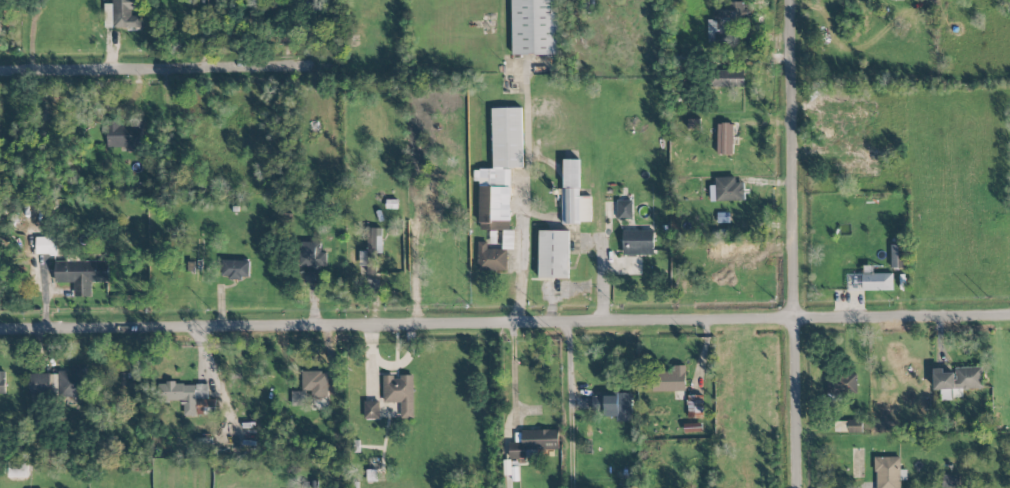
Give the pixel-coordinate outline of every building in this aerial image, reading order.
[(141,16),(132,16),(131,10),(142,10),(142,0),(113,0),(113,4),(104,4),(105,28),(141,28),(141,16)] [(512,55),(558,54),(557,0),(512,0),(512,55)] [(745,2),(714,2),(714,20),(708,20),(708,46),(743,45),(743,28),(738,28),(738,24),(746,24),(745,2)] [(744,87),(744,70),(713,71),(713,88),(744,87)] [(522,108),(492,108),(493,169),(473,169),(474,181),(478,181),(479,231),(510,230),(509,168),(523,167),(522,108)] [(122,121),(122,120),(107,120),(107,150),(142,150),(142,121),(122,121)] [(718,124),(717,154),(733,154),(734,124),(718,124)] [(562,223),(591,223),(591,196),(580,196),(580,160),(562,160),(562,223)] [(710,186),(710,201),(744,201),(744,183),(736,183),(736,177),(715,177),(715,185),(710,186)] [(632,200),(617,201),(617,219),(632,219),(632,200)] [(382,228),(367,228),(367,251),(359,251),(360,275),(367,274),(367,278),(364,279),(365,290),(380,289),(380,274),(374,274),(374,254),(382,253),(382,228)] [(503,231),(503,249),(513,249),(514,231),(503,231)] [(568,279),(569,231),(539,231),(539,278),(568,279)] [(622,255),(654,255),(654,231),(622,231),(622,255)] [(36,254),(57,254),(58,238),(36,237),(36,254)] [(321,242),(300,242),(300,267),(309,267),(309,284),(320,284),(320,266),(327,266),(327,252),(321,252),(321,242)] [(487,249),(487,242),(478,242),(477,271),(507,272),(507,249),(487,249)] [(905,245),(891,245),(891,268),(906,268),(905,245)] [(221,278),(249,279),(250,261),(222,260),(221,278)] [(109,261),(55,262),(55,282),(74,282),(74,297),(92,297),(92,283),(110,282),(109,261)] [(863,291),(893,290),(893,273),(862,273),(863,291)] [(28,377),(28,394),(59,393),(59,397),(88,397),(87,364),(71,365),(72,371),(58,371),(59,376),(28,377)] [(983,389),(982,367),(955,368),(955,373),(944,373),(944,368),(933,369),(934,390),(953,389),(953,396),(962,396),(961,389),(983,389)] [(653,391),(685,392),(685,368),(653,368),(653,391)] [(302,372),(302,392),(311,392),(311,398),(328,398),(328,371),(302,372)] [(857,374),(826,374),(826,394),(857,393),(857,374)] [(414,418),(413,376),(383,376),(383,403),(400,403),(401,419),(414,418)] [(184,402),(184,415),(211,415),(211,400),(208,400),(208,384),(156,384),(156,402),(184,402)] [(593,395),(593,408),(603,407),(603,416),(617,416),(617,422),(632,421),(631,394),(593,395)] [(379,401),(364,401),(364,420),(380,419),(379,401)] [(840,432),(861,431),(861,422),(840,423),(840,432)] [(536,451),(558,450),(558,430),(515,431),(515,443),(509,443),(510,459),(536,458),(536,451)] [(901,480),(907,480),(906,470),(901,470),(900,457),(875,457),(876,487),(901,487),(901,480)] [(28,463),(9,462),(9,477),(28,477),(28,463)] [(960,475),(942,475),(942,487),(959,487),(960,475)]
